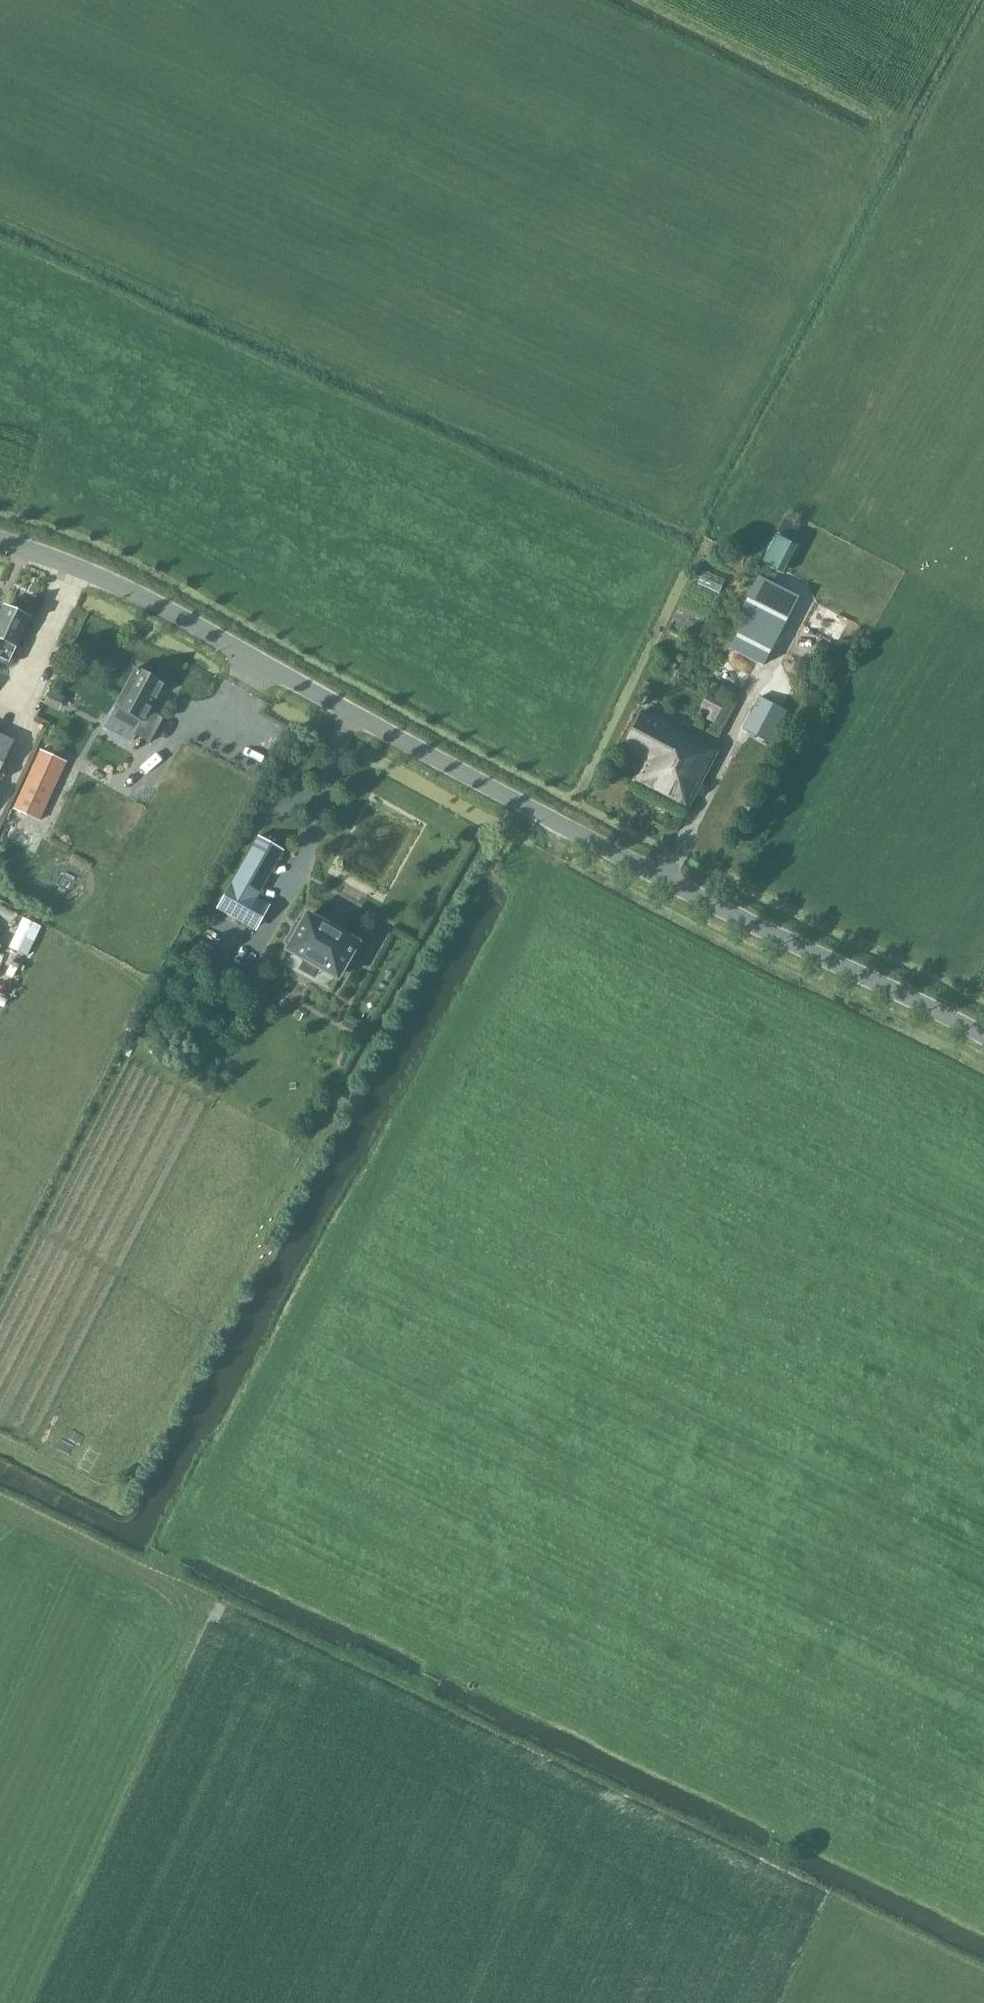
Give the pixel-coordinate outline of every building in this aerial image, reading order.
[(776,536),(792,544),(800,526),(785,518),(776,536)] [(792,544),(776,536),(762,564),(783,575),(784,572),(796,546),(792,544)] [(681,602),(706,610),(717,576),(699,570),(695,582),(689,580),(681,602)] [(752,613),(732,651),(762,668),(783,628),(778,625),(795,594),(782,588),(784,585),(762,574),(744,608),(752,613)] [(0,617),(0,663),(7,666),(11,665),(18,650),(17,647),(15,646),(28,619),(5,608),(0,617)] [(116,707),(104,728),(130,743),(134,736),(149,744),(163,719),(149,711),(163,685),(161,683),(164,678),(148,669),(145,674),(135,669),(115,707),(116,707)] [(51,692),(45,705),(59,712),(65,698),(51,692)] [(775,747),(792,713),(781,707),(780,708),(757,695),(740,728),(775,747)] [(664,721),(650,715),(644,712),(623,751),(633,756),(632,759),(632,762),(632,765),(633,767),(635,769),(638,771),(632,782),(687,811),(719,750),(664,723),(664,721)] [(257,734),(253,742),(268,750),(272,741),(257,734)] [(13,742),(0,736),(0,771),(13,742)] [(41,749),(14,807),(42,820),(68,762),(41,749)] [(38,841),(11,829),(5,840),(33,852),(38,841)] [(273,861),(280,848),(259,836),(252,849),(232,885),(253,896),(273,861)] [(241,914),(260,924),(268,910),(251,900),(253,896),(232,885),(222,903),(241,914)] [(311,917),(308,916),(298,933),(293,930),(286,942),(291,945),(289,949),(338,976),(340,972),(344,975),(351,963),(347,960),(356,943),(353,941),(355,938),(342,931),(341,934),(337,932),(339,928),(338,928),(336,931),(328,927),(330,923),(329,923),(327,926),(323,924),(325,921),(312,914),(311,917)] [(28,917),(21,932),(33,938),(40,923),(28,917)]
